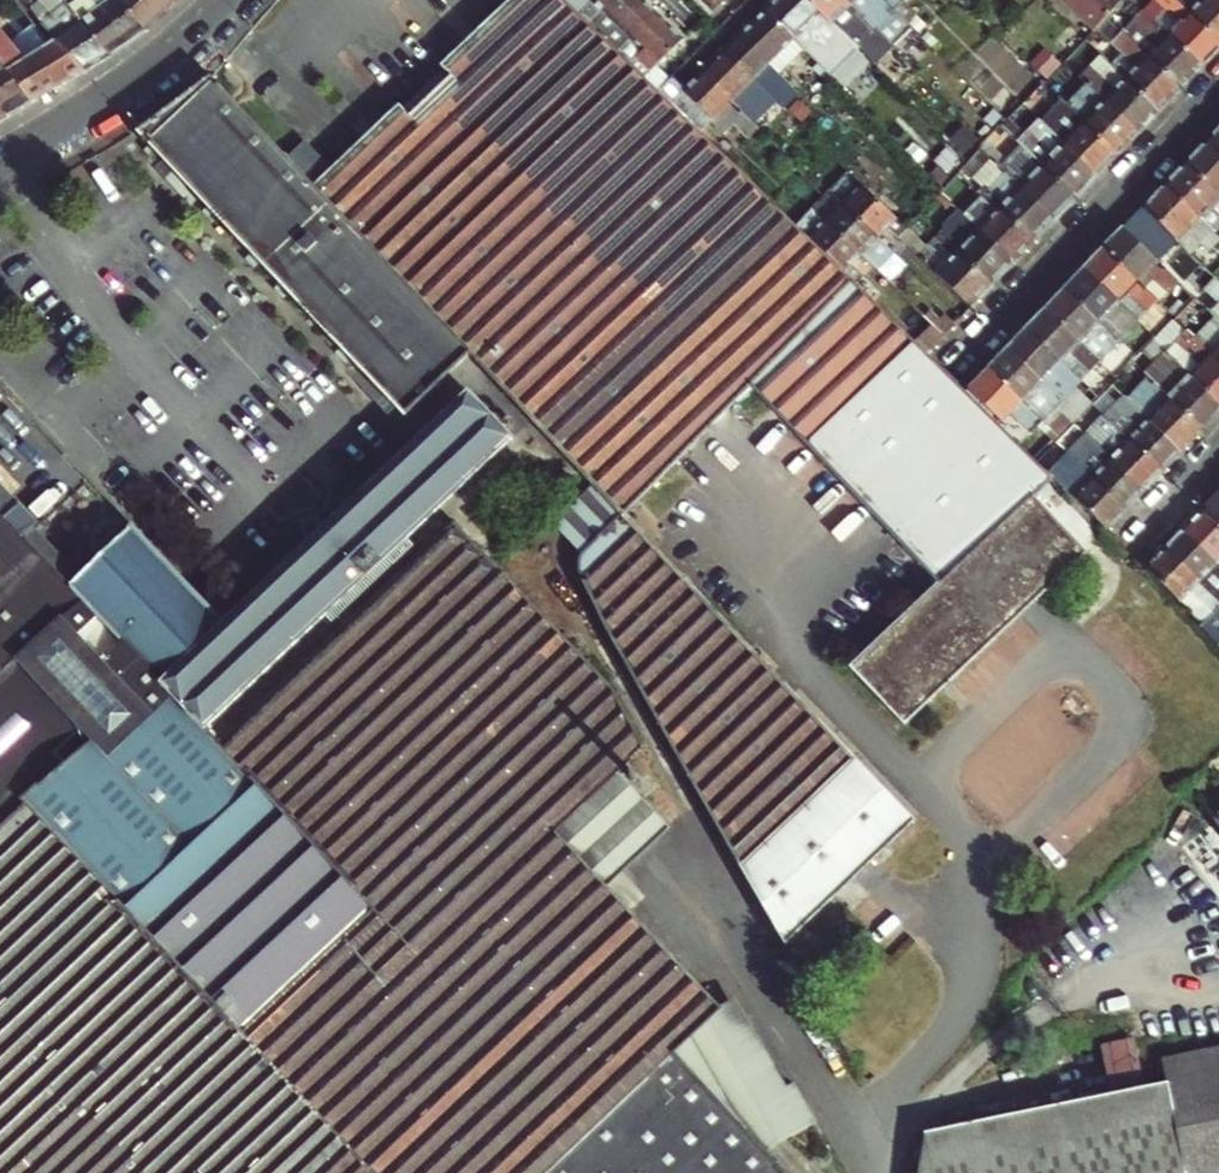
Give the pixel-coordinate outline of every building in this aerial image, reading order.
[(51,45),(17,0),(0,0),(0,65),(6,73),(31,104),(79,75),(51,45)] [(79,19),(110,56),(146,32),(119,0),(94,0),(99,6),(79,19)] [(146,32),(147,31),(181,0),(119,0),(146,32)] [(619,512),(579,559),(579,565),(581,574),(609,636),(714,820),(786,946),(931,832),(621,514),(748,380),(937,574),(847,662),(902,718),(1079,549),(1026,496),(1045,478),(1038,472),(1042,468),(1030,456),(1028,454),(958,385),(919,346),(837,266),(785,214),(772,201),(743,172),(701,131),(659,90),(623,55),(618,50),(615,47),(605,38),(592,25),(567,0),(566,0),(504,0),(441,63),(452,73),(410,115),(400,105),(334,172),(307,146),(291,164),(356,233),(470,354),(544,433),(591,485),(619,512)] [(567,0),(592,25),(617,0),(567,0)] [(647,0),(617,0),(592,25),(605,38),(617,25),(627,34),(615,47),(618,50),(657,10),(647,0)] [(714,9),(723,0),(704,0),(714,9)] [(795,38),(806,49),(832,22),(809,0),(775,0),(765,9),(795,38)] [(832,22),(838,28),(862,50),(863,52),(873,42),(858,28),(867,18),(850,3),(848,0),(809,0),(832,22)] [(883,12),(884,10),(889,14),(895,8),(887,0),(871,0),(883,12)] [(895,8),(909,21),(918,12),(905,0),(887,0),(895,8)] [(1077,9),(1085,0),(1067,0),(1077,9)] [(1077,9),(1096,26),(1107,13),(1117,3),(1119,0),(1085,0),(1077,9)] [(1182,0),(1149,0),(1139,10),(1196,67),(1218,45),(1218,36),(1182,0)] [(1218,36),(1218,0),(1182,0),(1218,36)] [(53,43),(51,45),(79,75),(83,73),(110,56),(79,19),(69,26),(57,11),(50,15),(40,1),(32,7),(42,22),(42,23),(56,42),(53,43)] [(1126,12),(1117,3),(1107,13),(1117,22),(1126,12)] [(755,78),(795,38),(765,9),(725,49),(755,78)] [(685,37),(657,10),(618,50),(623,55),(637,40),(645,48),(637,57),(653,71),(685,37)] [(1196,67),(1139,10),(1122,27),(1179,85),(1196,67)] [(1117,22),(1107,13),(1096,26),(1088,35),(1097,44),(1117,22)] [(1135,62),(1125,72),(1159,105),(1179,85),(1122,27),(1110,39),(1135,62)] [(862,50),(838,28),(831,35),(855,57),(862,50)] [(1101,48),(1078,71),(1136,128),(1148,116),(1159,105),(1125,72),(1101,48)] [(725,49),(705,70),(734,98),(755,78),(725,49)] [(1080,60),(1071,51),(1065,57),(1074,66),(1080,60)] [(9,117),(31,104),(6,73),(0,65),(0,107),(9,117)] [(734,98),(705,70),(686,89),(672,75),(659,90),(701,131),(723,110),(749,135),(760,123),(743,106),(734,98)] [(1136,128),(1078,71),(1058,91),(1116,148),(1136,128)] [(149,145),(406,416),(470,354),(356,233),(291,164),(208,77),(136,129),(146,139),(149,145)] [(1116,148),(1058,91),(1037,113),(1095,170),(1116,148)] [(743,106),(760,123),(771,113),(753,96),(743,106)] [(9,117),(0,107),(0,123),(9,117)] [(1095,170),(1037,113),(1016,134),(1074,190),(1095,170)] [(1207,134),(1218,147),(1218,122),(1207,134)] [(1016,134),(994,156),(1052,213),(1074,190),(1016,134)] [(1184,157),(1218,192),(1218,191),(1218,147),(1207,134),(1184,157)] [(974,194),(982,202),(989,194),(997,202),(993,206),(1026,238),(1052,213),(994,156),(984,145),(979,150),(990,160),(998,168),(978,190),(974,194)] [(1197,214),(1209,201),(1218,210),(1218,193),(1218,192),(1184,157),(1162,179),(1197,214)] [(820,178),(873,229),(891,210),(839,159),(820,178)] [(978,190),(998,168),(990,160),(971,179),(976,185),(974,187),(978,190)] [(826,217),(856,246),(873,229),(820,178),(819,180),(804,194),(826,217)] [(968,182),(965,185),(974,194),(978,190),(974,187),(976,185),(971,179),(968,182)] [(1141,201),(1175,235),(1185,226),(1218,258),(1218,236),(1197,214),(1162,179),(1141,201)] [(989,194),(982,202),(974,194),(968,200),(958,189),(950,197),(964,211),(1008,256),(1026,238),(993,206),(997,202),(989,194)] [(782,191),(772,201),(785,214),(795,204),(782,191)] [(837,266),(856,246),(826,217),(824,219),(812,207),(809,210),(798,200),(795,204),(785,214),(837,266)] [(1175,235),(1141,201),(1121,221),(1155,255),(1175,235)] [(959,237),(953,244),(987,278),(1008,256),(964,211),(948,227),(959,237)] [(914,249),(929,264),(965,300),(987,278),(953,244),(959,237),(948,227),(942,233),(935,226),(931,232),(937,238),(930,246),(903,220),(903,221),(894,229),(914,249)] [(935,226),(942,233),(948,227),(941,220),(935,226)] [(1121,221),(1101,241),(1155,295),(1175,275),(1155,255),(1121,221)] [(1101,241),(1081,261),(1135,314),(1155,295),(1101,241)] [(929,264),(914,249),(908,256),(923,270),(929,264)] [(1081,261),(1061,281),(1115,334),(1135,314),(1081,261)] [(894,271),(888,277),(902,292),(938,327),(949,316),(943,307),(914,280),(908,285),(894,271)] [(1218,319),(1218,278),(1213,273),(1201,285),(1214,298),(1206,306),(1218,319)] [(896,298),(902,292),(888,277),(882,284),(896,298)] [(1061,281),(1042,301),(1096,353),(1115,334),(1061,281)] [(1193,293),(1170,316),(1180,326),(1203,303),(1193,293)] [(1166,296),(1161,301),(1171,311),(1177,306),(1166,296)] [(1096,353),(1042,301),(1024,319),(1077,372),(1096,353)] [(1171,311),(1161,301),(1156,306),(1166,316),(1168,314),(1171,311)] [(1206,306),(1203,303),(1180,326),(1218,365),(1218,319),(1206,306)] [(1180,326),(1170,316),(1148,338),(1158,348),(1218,407),(1218,405),(1218,365),(1180,326)] [(1024,319),(1004,339),(1056,393),(1077,372),(1024,319)] [(1056,393),(1004,339),(983,360),(1032,410),(1041,401),(1045,404),(1056,393)] [(1107,355),(1117,365),(1126,357),(1132,350),(1124,343),(1120,348),(1117,344),(1107,355)] [(1218,407),(1158,348),(1138,369),(1197,429),(1218,407)] [(1032,410),(983,360),(962,381),(996,415),(1006,406),(1025,425),(1037,414),(1032,410)] [(1117,389),(1176,450),(1197,429),(1138,369),(1117,389)] [(1111,396),(1117,389),(1107,379),(1100,386),(1111,396)] [(1049,433),(1066,417),(1085,397),(1089,393),(1081,386),(1076,391),(1073,388),(1062,399),(1046,415),(1049,418),(1045,422),(1041,425),(1049,433)] [(1156,469),(1176,450),(1117,389),(1111,396),(1097,410),(1156,469)] [(206,733),(514,439),(469,390),(423,433),(224,622),(157,682),(167,693),(206,733)] [(1156,469),(1097,410),(1078,429),(1136,489),(1156,469)] [(1049,437),(1060,448),(1119,507),(1136,489),(1078,429),(1067,419),(1049,437)] [(1049,433),(1041,425),(1036,431),(1044,438),(1047,435),(1049,433)] [(1119,507),(1060,448),(1049,459),(1038,448),(1030,456),(1042,468),(1099,527),(1119,507)] [(1214,486),(1193,508),(1218,535),(1218,491),(1214,486)] [(2,667),(0,669),(0,824),(28,797),(24,792),(41,776),(43,778),(85,744),(99,758),(167,693),(157,682),(224,622),(133,525),(70,583),(0,507),(0,665),(2,667)] [(1174,527),(1218,571),(1218,535),(1193,508),(1174,527)] [(559,831),(617,774),(633,759),(646,746),(587,682),(501,571),(458,525),(232,731),(320,823),(306,837),(370,904),(588,1130),(679,1048),(770,1150),(818,1124),(808,1107),(795,1084),(788,1088),(778,1094),(729,1012),(723,1008),(609,886),(559,831)] [(1174,527),(1157,545),(1214,603),(1218,598),(1218,571),(1174,527)] [(1217,648),(1218,646),(1218,608),(1214,603),(1157,545),(1136,565),(1173,602),(1217,648)] [(610,687),(501,571),(587,682),(646,746),(610,687)] [(24,792),(28,797),(243,1028),(370,904),(306,837),(217,745),(206,733),(167,693),(99,758),(85,744),(43,778),(41,776),(24,792)] [(217,745),(306,837),(320,823),(232,731),(217,745)] [(617,774),(559,831),(609,886),(654,842),(669,827),(643,800),(617,774)] [(243,1028),(28,797),(0,824),(0,1172),(380,1172),(243,1028)] [(1207,816),(1218,832),(1218,805),(1207,816)] [(243,1028),(380,1172),(790,1172),(770,1150),(679,1048),(588,1130),(370,904),(243,1028)] [(778,1094),(788,1088),(736,999),(723,1008),(729,1012),(778,1094)] [(1106,1044),(1114,1079),(1147,1072),(1139,1036),(1106,1044)] [(1164,1060),(1169,1084),(941,1131),(943,1172),(1218,1172),(1218,1048),(1164,1060)] [(941,1131),(928,1172),(943,1172),(941,1131)]
